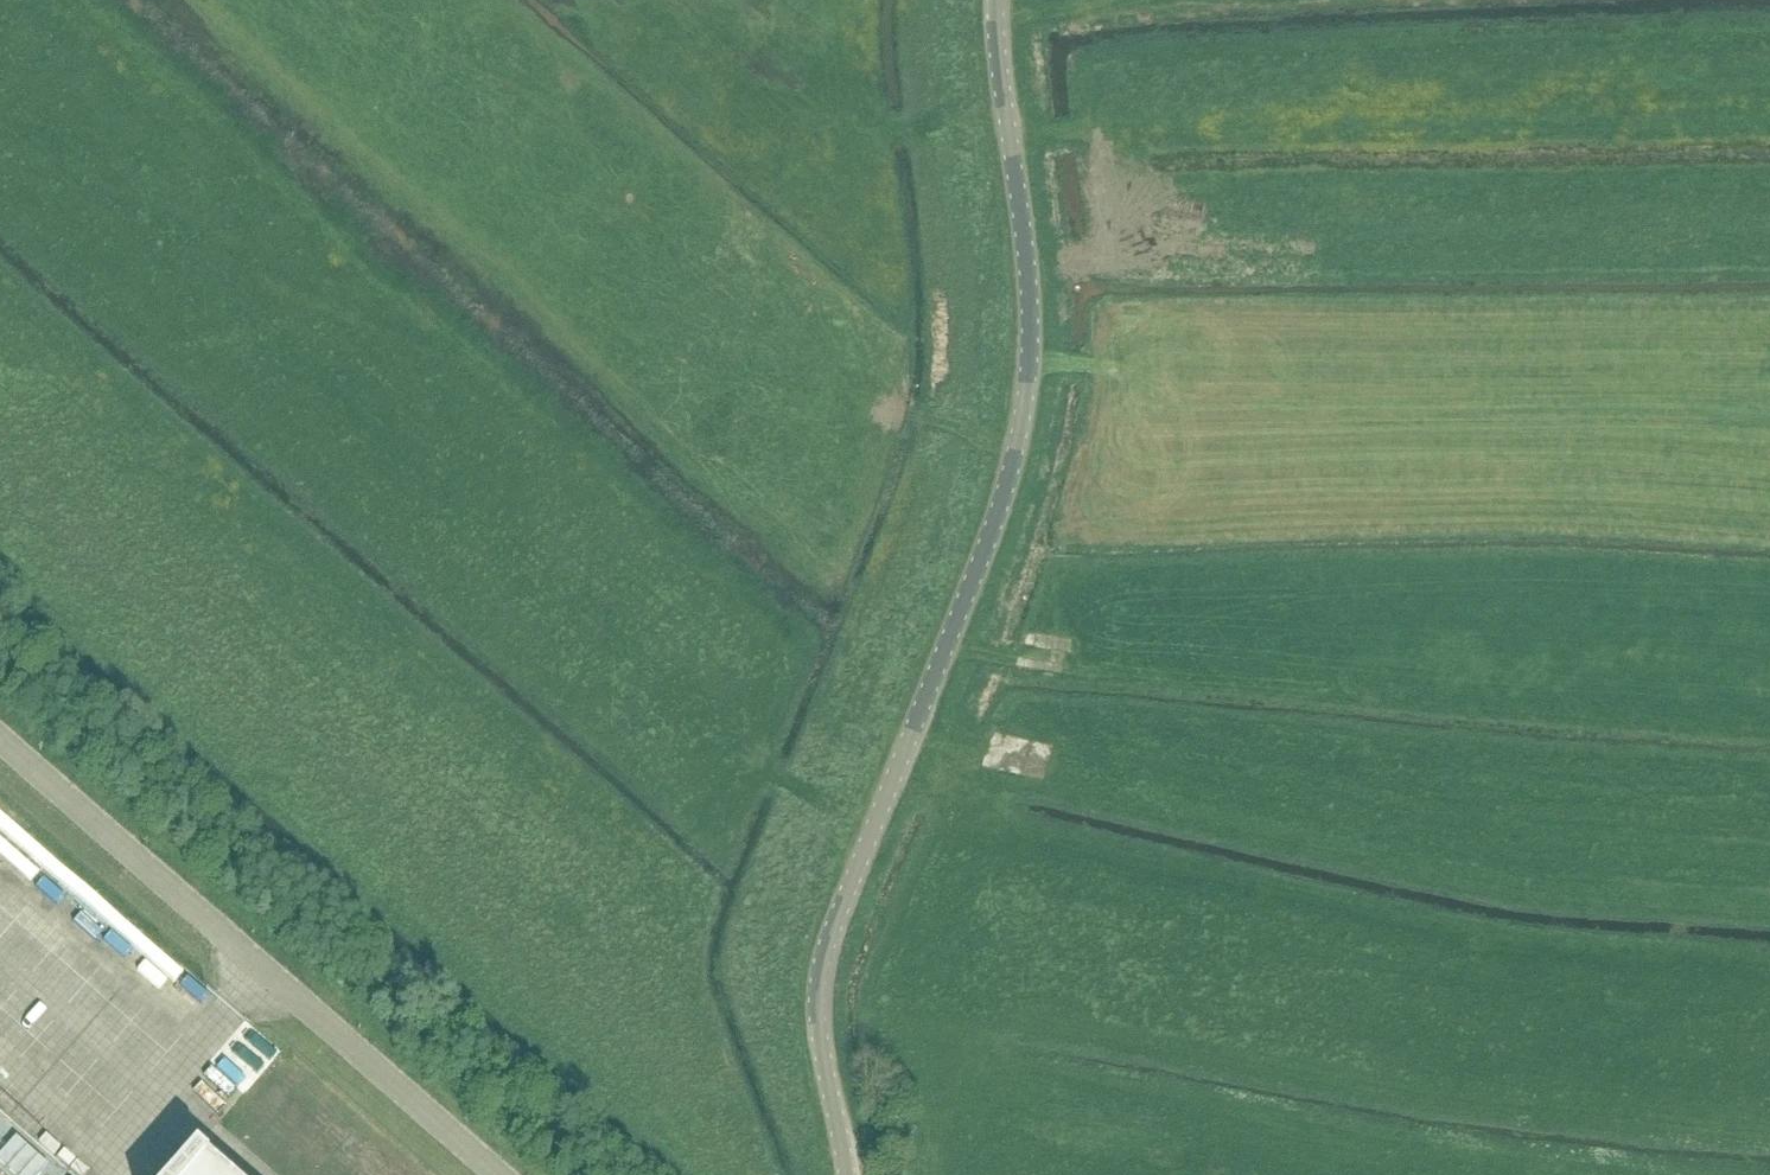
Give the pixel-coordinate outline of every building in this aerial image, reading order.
[(230,1006),(139,1111),(212,1174),(423,1174),(230,1006)] [(76,1160),(88,1166),(83,1174),(93,1174),(103,1157),(83,1147),(76,1160)] [(188,1157),(172,1174),(209,1174),(188,1157)]
